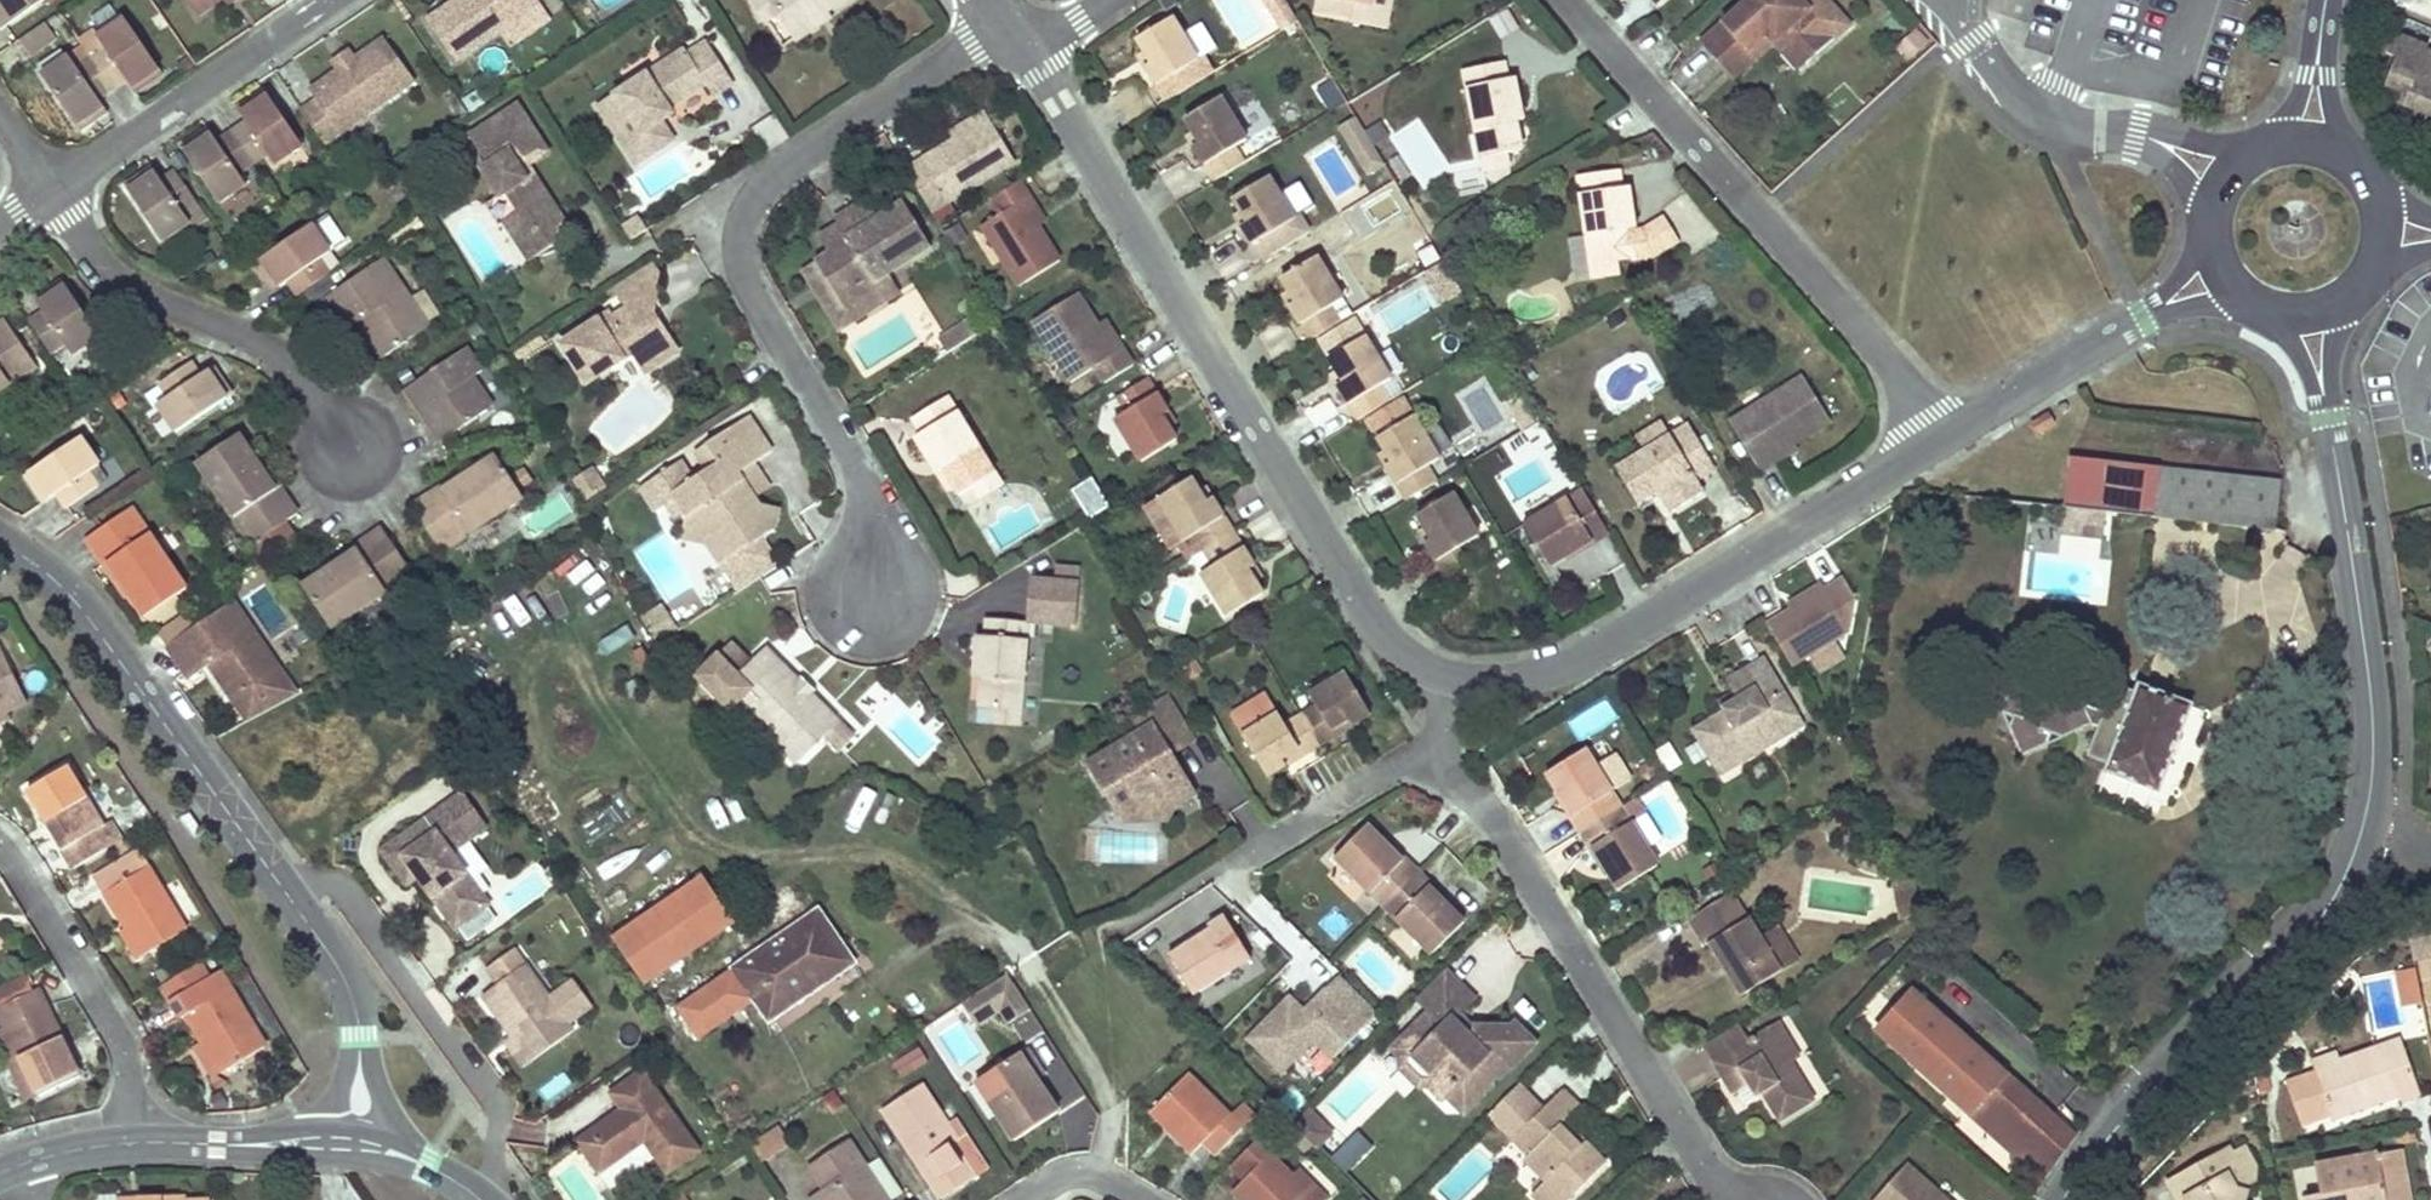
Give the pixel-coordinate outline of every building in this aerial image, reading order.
[(50,0),(0,0),(0,36),(50,0)] [(193,15),(216,0),(183,0),(193,15)] [(424,24),(453,67),(493,39),(533,12),(526,0),(459,0),(453,4),(424,24)] [(772,28),(788,20),(776,0),(756,0),(772,28)] [(788,20),(795,31),(833,9),(838,16),(863,0),(776,0),(788,20)] [(1282,0),(1261,0),(1278,28),(1293,18),(1282,0)] [(1310,14),(1358,23),(1361,5),(1369,7),(1371,0),(1312,0),(1310,14)] [(1358,23),(1384,28),(1389,0),(1371,0),(1369,7),(1361,5),(1358,23)] [(1698,45),(1722,72),(1771,29),(1805,66),(1834,37),(1803,0),(1746,0),(1698,45)] [(795,31),(804,46),(843,24),(838,16),(833,9),(795,31)] [(502,53),(543,25),(533,12),(493,39),(502,53)] [(1140,67),(1162,102),(1195,81),(1185,66),(1197,59),(1172,18),(1134,40),(1148,63),(1140,67)] [(100,47),(87,55),(108,86),(117,79),(123,89),(135,80),(140,87),(154,77),(115,19),(91,34),(100,47)] [(55,42),(43,24),(15,41),(27,60),(55,42)] [(1771,50),(1793,76),(1805,66),(1771,29),(1722,72),(1732,84),(1771,50)] [(1930,44),(1916,30),(1897,48),(1911,63),(1930,44)] [(2389,33),(2382,50),(2392,54),(2381,84),(2405,93),(2401,105),(2430,117),(2430,54),(2423,51),(2424,47),(2389,33)] [(321,102),(305,115),(324,143),(412,83),(385,43),(359,61),(342,72),(315,92),(321,102)] [(680,59),(704,98),(713,93),(722,107),(740,96),(712,50),(693,61),(688,54),(680,59)] [(342,72),(359,61),(351,52),(335,63),(342,72)] [(67,55),(38,75),(75,129),(93,118),(88,110),(100,103),(94,94),(108,86),(87,55),(73,63),(67,55)] [(1502,58),(1455,69),(1475,155),(1500,149),(1522,145),(1512,102),(1521,100),(1514,71),(1505,73),(1502,58)] [(601,109),(639,171),(676,148),(668,136),(661,124),(679,113),(704,98),(680,59),(601,109)] [(243,129),(234,136),(254,166),(265,159),(275,172),(303,153),(265,97),(249,109),(251,111),(238,121),(243,129)] [(1194,153),(1211,181),(1244,160),(1235,145),(1245,138),(1222,101),(1185,122),(1198,143),(1190,147),(1194,153)] [(524,109),(473,142),(488,166),(479,172),(497,201),(507,196),(523,222),(508,230),(532,269),(566,248),(555,231),(562,227),(526,172),(535,166),(553,154),(524,109)] [(679,113),(661,124),(668,136),(686,125),(679,113)] [(957,149),(992,128),(986,116),(951,138),(957,149)] [(1370,148),(1352,116),(1336,125),(1354,157),(1370,148)] [(1393,138),(1381,121),(1368,130),(1380,147),(1393,138)] [(911,175),(936,217),(1018,169),(992,128),(957,149),(911,175)] [(196,145),(183,153),(219,206),(249,187),(241,175),(254,166),(234,136),(215,148),(209,142),(199,149),(196,145)] [(1370,148),(1354,157),(1364,173),(1379,163),(1370,148)] [(1500,149),(1475,155),(1478,170),(1503,165),(1500,149)] [(555,231),(566,248),(582,238),(535,166),(526,172),(562,227),(555,231)] [(1575,219),(1582,262),(1607,259),(1652,252),(1679,238),(1666,214),(1644,226),(1627,228),(1625,216),(1632,214),(1627,183),(1620,184),(1618,166),(1569,172),(1569,180),(1575,219)] [(127,192),(162,246),(192,230),(182,215),(195,206),(176,178),(161,187),(158,184),(148,189),(143,184),(127,192)] [(1248,246),(1256,259),(1289,238),(1281,225),(1291,218),(1267,178),(1230,200),(1244,223),(1236,227),(1248,246)] [(1024,183),(992,203),(1004,223),(986,235),(1022,292),(1064,266),(1051,245),(1029,209),(1038,203),(1024,183)] [(1038,203),(1029,209),(1051,245),(1060,238),(1038,203)] [(831,264),(823,270),(852,320),(899,291),(895,284),(937,258),(908,213),(882,228),(869,208),(837,228),(842,237),(822,249),(831,264)] [(299,295),(330,275),(319,259),(329,253),(309,223),(254,262),(265,279),(270,275),(277,286),(288,279),(299,295)] [(1607,259),(1582,262),(1584,280),(1610,277),(1607,259)] [(1289,311),(1307,341),(1315,337),(1341,321),(1333,309),(1343,303),(1317,261),(1281,283),(1296,307),(1289,311)] [(430,329),(385,264),(318,308),(340,335),(358,324),(382,358),(430,329)] [(655,264),(616,290),(634,319),(615,330),(610,322),(565,351),(568,355),(591,393),(622,374),(636,365),(649,385),(686,363),(673,342),(668,345),(661,332),(664,314),(656,300),(671,289),(655,264)] [(852,320),(823,270),(810,278),(846,339),(859,331),(906,303),(899,291),(852,320)] [(1438,299),(1454,297),(1451,273),(1435,275),(1438,299)] [(44,311),(29,320),(53,353),(68,344),(74,353),(102,334),(62,283),(47,293),(51,298),(39,305),(44,311)] [(1094,374),(1102,387),(1136,366),(1121,344),(1113,347),(1102,328),(1083,298),(1038,326),(1041,331),(1074,385),(1094,374)] [(1347,405),(1355,419),(1389,399),(1381,386),(1390,381),(1351,315),(1341,321),(1315,337),(1345,386),(1338,391),(1347,405)] [(37,367),(7,323),(0,328),(0,392),(37,367)] [(1102,328),(1113,347),(1121,344),(1110,324),(1102,328)] [(467,352),(406,392),(440,444),(493,411),(473,381),(483,373),(467,352)] [(174,434),(230,396),(221,381),(214,386),(206,376),(198,382),(189,367),(160,386),(168,401),(157,407),(174,434)] [(1730,424),(1751,459),(1758,471),(1772,461),(1775,460),(1771,454),(1827,421),(1802,380),(1730,424)] [(1155,381),(1124,398),(1135,412),(1118,423),(1145,468),(1184,444),(1170,421),(1176,416),(1163,395),(1155,381)] [(980,488),(1004,472),(957,396),(921,420),(929,434),(925,437),(941,465),(945,461),(967,496),(980,488)] [(2048,410),(2029,421),(2037,435),(2055,423),(2048,410)] [(1667,434),(1656,416),(1633,431),(1643,450),(1667,434)] [(677,462),(638,486),(653,511),(663,504),(673,498),(682,513),(685,516),(683,539),(702,543),(716,534),(734,563),(720,572),(734,593),(779,562),(765,544),(779,535),(779,513),(760,511),(749,495),(736,475),(756,462),(769,454),(747,420),(704,445),(716,464),(702,474),(689,481),(677,462)] [(1382,468),(1402,500),(1436,480),(1425,465),(1434,459),(1410,420),(1374,441),(1388,465),(1382,468)] [(1643,450),(1614,468),(1633,499),(1650,488),(1664,510),(1700,487),(1691,472),(1711,460),(1688,422),(1667,434),(1643,450)] [(236,438),(198,463),(262,562),(295,538),(285,522),(297,514),(280,485),(270,491),(236,438)] [(99,466),(82,442),(26,478),(36,494),(40,492),(47,502),(62,492),(71,503),(97,485),(88,473),(99,466)] [(702,474),(716,464),(704,445),(689,454),(702,474)] [(2280,478),(2071,457),(2064,508),(2069,508),(2110,512),(2133,515),(2277,530),(2278,505),(2280,478)] [(440,490),(413,508),(442,555),(526,499),(497,459),(443,495),(440,490)] [(756,462),(736,475),(749,495),(769,482),(756,462)] [(588,500),(611,485),(598,465),(575,480),(588,500)] [(1004,472),(980,488),(988,502),(1014,486),(1004,472)] [(1191,555),(1233,529),(1214,499),(1206,504),(1192,480),(1141,511),(1164,550),(1172,546),(1181,561),(1191,555)] [(1107,510),(1090,481),(1077,488),(1094,518),(1107,510)] [(1605,529),(1579,489),(1523,525),(1548,565),(1605,529)] [(1426,529),(1420,534),(1436,558),(1445,574),(1472,557),(1462,542),(1475,534),(1447,490),(1415,509),(1426,529)] [(682,513),(673,498),(663,504),(672,519),(682,513)] [(2108,544),(2110,512),(2069,508),(2067,540),(2108,544)] [(186,587),(134,509),(86,541),(102,567),(106,565),(141,617),(186,587)] [(1233,529),(1191,555),(1225,612),(1261,590),(1247,566),(1253,562),(1233,529)] [(358,553),(304,590),(335,633),(415,575),(384,531),(356,550),(358,553)] [(734,563),(716,534),(702,543),(720,572),(734,563)] [(1061,572),(1060,586),(1083,588),(1084,574),(1061,572)] [(1841,578),(1794,603),(1762,619),(1769,630),(1790,667),(1849,632),(1854,600),(1841,578)] [(1078,630),(1083,588),(1060,586),(1035,583),(1031,625),(988,621),(985,644),(980,643),(977,666),(983,667),(978,708),(996,710),(1022,713),(1030,636),(1037,637),(1038,626),(1078,630)] [(205,624),(171,647),(192,678),(211,666),(248,721),(298,693),(237,604),(205,624)] [(643,618),(651,630),(667,619),(660,607),(643,618)] [(195,608),(160,631),(171,647),(205,624),(195,608)] [(651,630),(658,642),(675,630),(667,619),(651,630)] [(6,642),(0,645),(0,709),(9,704),(32,694),(6,642)] [(749,664),(729,644),(716,658),(737,677),(749,664)] [(811,695),(810,694),(803,701),(772,671),(779,664),(764,649),(749,664),(737,677),(716,658),(695,680),(729,713),(737,705),(798,765),(823,739),(839,722),(811,695)] [(1738,701),(1690,728),(1715,770),(1799,718),(1760,655),(1723,677),(1738,701)] [(815,691),(796,673),(793,677),(779,664),(772,671),(803,701),(810,694),(811,695),(815,691)] [(1304,717),(1322,748),(1372,718),(1346,674),(1313,694),(1320,708),(1304,717)] [(2194,702),(2138,680),(2134,691),(2120,685),(2110,713),(2087,705),(2080,688),(2063,696),(2025,682),(2014,715),(2025,720),(2021,732),(2032,755),(2055,744),(2060,732),(2071,737),(2097,725),(2105,728),(2095,754),(2110,759),(2106,770),(2159,790),(2194,702)] [(2002,693),(2014,715),(2025,682),(2002,693)] [(1268,692),(1234,713),(1272,777),(1322,748),(1304,717),(1289,726),(1268,692)] [(1143,741),(1091,772),(1125,827),(1197,783),(1183,761),(1175,747),(1193,736),(1173,703),(1135,726),(1143,741)] [(0,709),(0,722),(14,715),(9,704),(0,709)] [(996,710),(995,725),(1021,728),(1022,713),(996,710)] [(1799,718),(1715,770),(1723,782),(1807,731),(1799,718)] [(856,738),(839,722),(823,739),(840,755),(856,738)] [(1193,736),(1175,747),(1183,761),(1201,749),(1193,736)] [(1587,751),(1545,777),(1571,816),(1580,831),(1621,806),(1611,790),(1598,769),(1587,751)] [(1616,758),(1598,769),(1611,790),(1629,779),(1616,758)] [(76,766),(30,790),(75,867),(112,846),(101,825),(106,823),(76,766)] [(1197,783),(1125,827),(1158,825),(1204,796),(1197,783)] [(451,804),(474,838),(490,827),(467,793),(451,804)] [(433,879),(431,889),(458,927),(491,904),(454,851),(474,838),(451,804),(387,849),(410,882),(427,871),(433,879)] [(1621,806),(1580,831),(1588,844),(1617,891),(1658,866),(1632,826),(1621,806)] [(204,833),(190,813),(182,818),(197,838),(204,833)] [(1339,858),(1386,904),(1417,873),(1371,827),(1339,858)] [(144,849),(98,877),(144,954),(191,928),(144,849)] [(1917,909),(1909,879),(1909,877),(1891,871),(1895,902),(1897,921),(1917,909)] [(1417,873),(1386,904),(1437,954),(1468,921),(1417,873)] [(733,922),(702,877),(615,937),(645,982),(733,922)] [(1702,919),(1752,999),(1795,972),(1773,938),(1743,892),(1702,919)] [(817,912),(678,1007),(697,1037),(753,999),(768,1021),(852,963),(817,912)] [(2408,926),(2414,957),(2430,953),(2430,920),(2408,926)] [(1173,956),(1202,1004),(1261,966),(1233,921),(1219,929),(1173,956)] [(1788,928),(1773,938),(1795,972),(1810,963),(1788,928)] [(513,1042),(532,1067),(574,1037),(515,955),(488,974),(500,990),(484,1001),(513,1042)] [(267,1049),(221,974),(213,978),(204,964),(161,990),(184,1026),(192,1021),(205,1040),(225,1073),(267,1049)] [(1485,995),(1455,966),(1428,993),(1442,1007),(1405,1042),(1414,1051),(1429,1051),(1443,1066),(1442,1080),(1455,1093),(1459,1090),(1476,1108),(1541,1041),(1520,1021),(1511,1029),(1504,1022),(1486,1022),(1478,1032),(1463,1017),(1472,1007),(1485,995)] [(2404,1008),(2422,1005),(2416,969),(2398,972),(2404,1008)] [(0,1005),(0,1009),(8,1024),(41,1092),(86,1072),(44,984),(37,987),(28,972),(0,985),(0,996),(3,1003),(0,1005)] [(1006,975),(961,1006),(975,1026),(999,1009),(1009,1024),(1030,1010),(1006,975)] [(1378,1013),(1338,975),(1324,990),(1331,997),(1324,1004),(1317,997),(1305,1010),(1291,996),(1249,1040),(1285,1074),(1316,1041),(1335,1058),(1378,1013)] [(1331,997),(1324,990),(1317,997),(1324,1004),(1331,997)] [(2076,1140),(1912,994),(1882,1030),(2048,1177),(2076,1140)] [(1478,1032),(1486,1022),(1472,1007),(1463,1017),(1478,1032)] [(1766,1028),(1811,1105),(1825,1097),(1779,1021),(1766,1028)] [(1721,1055),(1747,1040),(1737,1022),(1709,1039),(1698,1046),(1708,1063),(1721,1055)] [(28,1097),(41,1092),(8,1024),(0,1028),(0,1041),(28,1097)] [(1747,1040),(1721,1055),(1708,1063),(1718,1080),(1726,1094),(1742,1086),(1745,1085),(1753,1098),(1759,1095),(1776,1126),(1811,1105),(1766,1028),(1747,1040)] [(2424,1093),(2403,1039),(2342,1061),(2315,1070),(2289,1079),(2305,1128),(2333,1118),(2400,1094),(2403,1101),(2424,1093)] [(205,1040),(196,1040),(215,1072),(225,1073),(205,1040)] [(524,1073),(532,1067),(513,1042),(506,1048),(524,1073)] [(898,1078),(927,1067),(920,1047),(891,1058),(898,1078)] [(1018,1057),(976,1086),(1016,1142),(1058,1114),(1039,1086),(1050,1078),(1029,1049),(1018,1057)] [(2338,1050),(2311,1060),(2315,1070),(2342,1061),(2338,1050)] [(1415,1064),(1432,1080),(1442,1080),(1443,1066),(1429,1051),(1414,1051),(1415,1064)] [(1191,1068),(1155,1107),(1198,1148),(1213,1135),(1225,1148),(1247,1125),(1234,1111),(1191,1068)] [(702,1157),(644,1075),(610,1098),(621,1115),(576,1146),(599,1181),(645,1149),(667,1181),(702,1157)] [(1542,1199),(1578,1199),(1610,1166),(1590,1147),(1586,1151),(1568,1133),(1587,1112),(1567,1092),(1553,1105),(1529,1082),(1495,1116),(1518,1142),(1540,1162),(1534,1169),(1551,1186),(1540,1197),(1542,1199)] [(922,1083),(883,1109),(944,1198),(974,1178),(948,1140),(957,1134),(922,1083)] [(1247,1125),(1263,1108),(1250,1095),(1234,1111),(1247,1125)] [(1337,1133),(1313,1110),(1298,1124),(1323,1148),(1337,1133)] [(793,1140),(781,1124),(748,1146),(759,1162),(793,1140)] [(1362,1132),(1334,1159),(1347,1171),(1374,1144),(1362,1132)] [(1258,1137),(1234,1162),(1252,1180),(1239,1194),(1245,1199),(1320,1199),(1294,1174),(1258,1137)] [(847,1138),(809,1166),(826,1191),(818,1195),(811,1199),(889,1199),(847,1138)] [(2182,1181),(2192,1199),(2241,1199),(2240,1197),(2248,1193),(2264,1184),(2259,1174),(2267,1170),(2259,1151),(2246,1158),(2249,1164),(2231,1172),(2225,1160),(2182,1181)] [(2243,1151),(2225,1160),(2231,1172),(2249,1164),(2246,1158),(2243,1151)] [(2404,1152),(2318,1168),(2323,1195),(2309,1197),(2310,1199),(2413,1199),(2404,1152)] [(1294,1174),(1320,1199),(1329,1199),(1334,1195),(1304,1166),(1294,1174)] [(1920,1166),(1885,1199),(1954,1199),(1920,1166)] [(2182,1181),(2174,1185),(2181,1199),(2192,1199),(2182,1181)] [(663,1199),(692,1199),(684,1187),(669,1197),(663,1199)]
